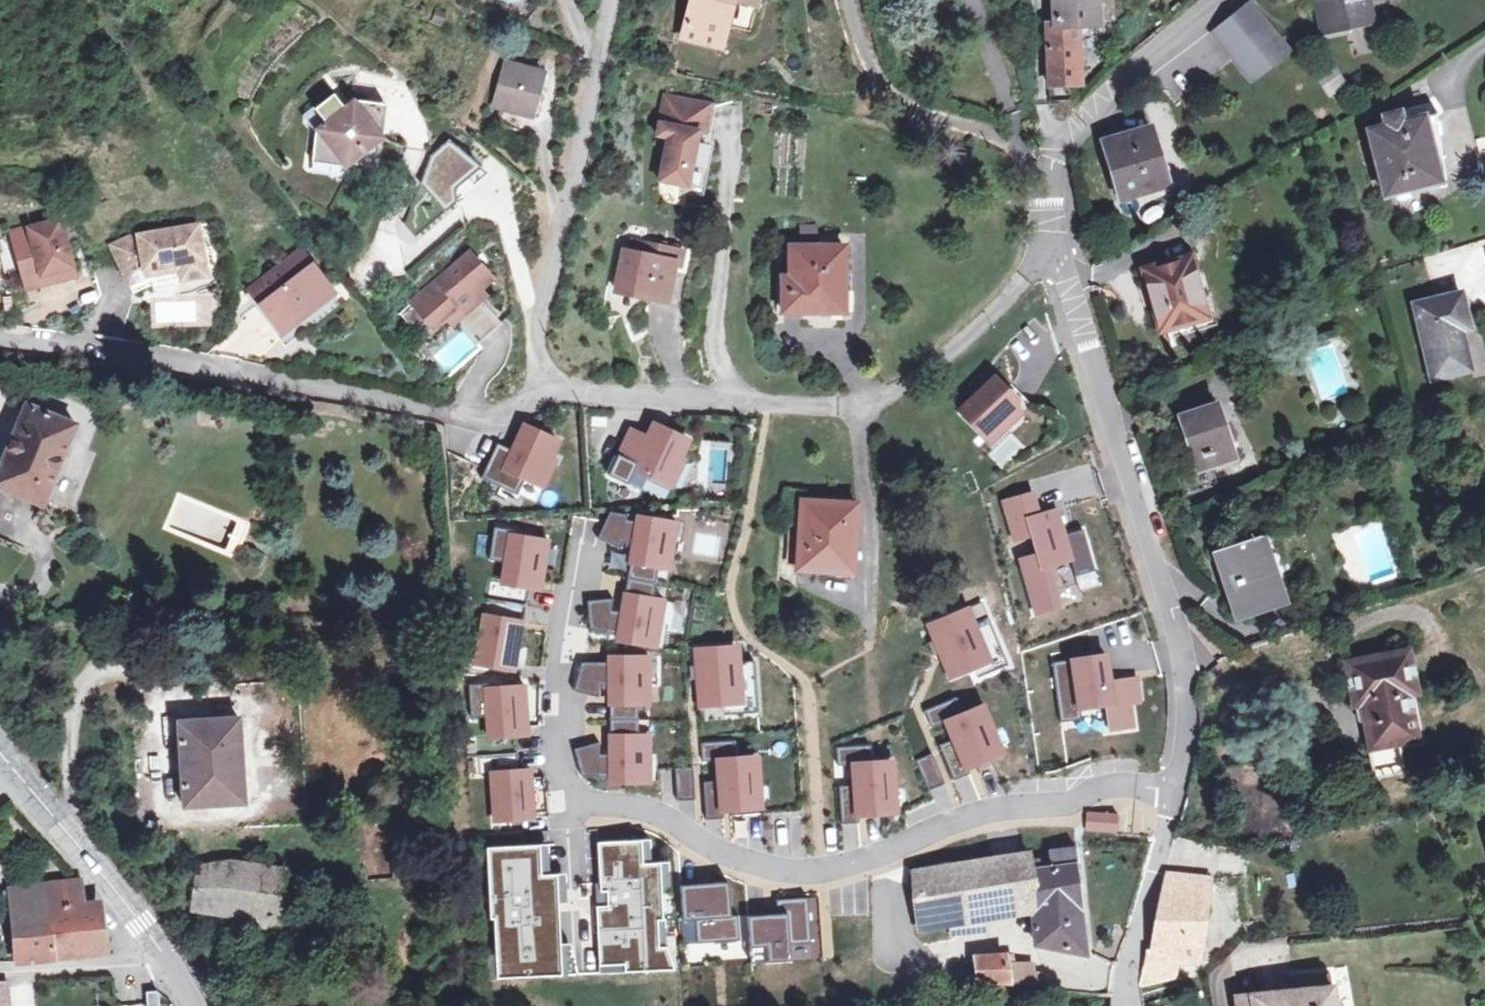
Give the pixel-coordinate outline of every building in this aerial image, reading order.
[(684,36),(722,46),(733,1),(745,4),(746,0),(693,0),(684,36)] [(1050,85),(1081,84),(1077,25),(1097,25),(1096,0),(1055,0),(1057,24),(1047,25),(1050,85)] [(1323,36),(1375,24),(1370,0),(1315,0),(1323,36)] [(1267,25),(1251,6),(1216,35),(1232,54),(1267,25)] [(1287,49),(1267,25),(1232,54),(1251,78),(1287,49)] [(1185,67),(1194,80),(1227,56),(1210,32),(1166,63),(1175,75),(1185,67)] [(495,106),(531,115),(543,73),(506,63),(495,106)] [(1344,83),(1333,67),(1318,77),(1329,93),(1344,83)] [(383,101),(351,96),(342,102),(332,89),(312,103),(322,116),(311,124),(307,158),(341,162),(378,134),(383,101)] [(693,183),(706,97),(660,90),(653,135),(660,136),(654,177),(693,183)] [(1384,117),(1386,126),(1368,130),(1384,193),(1440,179),(1424,116),(1401,122),(1399,113),(1384,117)] [(1122,198),(1169,184),(1152,127),(1105,141),(1122,198)] [(61,220),(13,233),(28,292),(77,279),(61,220)] [(132,237),(113,246),(130,283),(135,293),(153,284),(207,275),(198,226),(132,237)] [(792,245),(792,277),(792,289),(785,289),(785,311),(835,312),(835,291),(845,291),(845,246),(792,245)] [(616,291),(650,297),(668,301),(678,253),(650,247),(647,257),(625,252),(616,291)] [(332,289),(302,251),(251,291),(281,329),(302,313),(297,306),(316,292),(321,298),(332,289)] [(469,251),(400,313),(415,330),(428,344),(422,349),(430,358),(464,329),(477,344),(502,322),(481,298),(475,292),(492,278),(469,251)] [(1161,329),(1208,316),(1191,255),(1144,267),(1161,329)] [(846,312),(845,291),(835,291),(835,312),(846,312)] [(1470,327),(1461,293),(1415,304),(1432,378),(1471,369),(1464,337),(1461,338),(1459,330),(1470,327)] [(995,376),(960,410),(991,442),(1004,430),(1004,419),(1016,407),(1004,394),(1008,389),(1007,388),(995,376)] [(1032,403),(1012,383),(1007,388),(1008,389),(1004,394),(1016,407),(1004,419),(1004,430),(1032,403)] [(0,468),(0,487),(43,504),(76,423),(27,403),(0,468)] [(1235,457),(1217,404),(1185,415),(1193,440),(1189,442),(1198,469),(1180,475),(1186,494),(1218,484),(1212,465),(1235,457)] [(556,437),(520,421),(508,448),(496,443),(483,473),(511,486),(517,471),(542,482),(554,455),(549,453),(556,437)] [(684,435),(651,421),(644,435),(627,427),(618,449),(636,457),(631,469),(668,486),(681,457),(675,455),(684,435)] [(536,497),(540,485),(518,478),(514,489),(536,497)] [(1029,497),(1004,504),(1014,535),(1029,531),(1036,552),(1022,561),(1037,608),(1054,603),(1041,561),(1067,553),(1054,510),(1035,516),(1029,497)] [(798,568),(841,571),(843,540),(853,541),(854,523),(856,523),(857,503),(803,500),(798,568)] [(624,512),(608,512),(598,537),(620,545),(621,539),(629,539),(627,558),(669,564),(676,520),(635,512),(634,519),(622,518),(624,512)] [(545,537),(493,529),(490,553),(502,555),(499,578),(538,584),(545,537)] [(1271,532),(1215,551),(1236,614),(1278,600),(1268,572),(1282,567),(1271,532)] [(843,540),(841,571),(851,571),(853,541),(843,540)] [(1292,596),(1282,567),(1268,572),(1278,600),(1292,596)] [(625,591),(621,591),(619,610),(607,609),(608,598),(588,600),(591,625),(614,626),(613,636),(654,643),(662,596),(645,594),(648,581),(627,579),(625,591)] [(967,607),(927,623),(948,674),(988,658),(967,607)] [(520,619),(481,613),(474,660),(513,666),(520,619)] [(735,644),(694,648),(699,703),(740,699),(735,644)] [(1374,745),(1401,740),(1417,736),(1409,694),(1416,692),(1408,652),(1349,663),(1357,703),(1365,701),(1374,745)] [(606,662),(583,663),(577,689),(595,695),(595,680),(607,679),(608,702),(648,700),(647,653),(606,655),(606,662)] [(1072,664),(1055,666),(1062,718),(1077,716),(1075,704),(1105,700),(1108,727),(1131,724),(1128,699),(1140,698),(1137,678),(1107,682),(1103,653),(1071,657),(1072,664)] [(522,685),(483,687),(486,734),(525,732),(522,685)] [(980,700),(942,716),(962,764),(1000,748),(980,700)] [(240,717),(181,720),(185,805),(245,802),(240,717)] [(646,730),(606,732),(607,753),(597,753),(596,740),(574,747),(584,772),(606,772),(608,779),(648,779),(646,730)] [(1401,740),(1374,745),(1369,746),(1375,776),(1407,770),(1401,740)] [(754,754),(713,757),(717,806),(758,803),(754,754)] [(890,757),(848,760),(851,811),(893,808),(890,757)] [(675,799),(694,797),(691,765),(672,767),(675,799)] [(528,767),(488,770),(491,817),(532,814),(528,767)] [(532,785),(535,817),(548,816),(545,784),(532,785)] [(1116,814),(1088,812),(1087,828),(1115,830),(1116,814)] [(649,836),(597,840),(600,884),(609,884),(611,906),(598,907),(603,966),(664,961),(663,947),(668,947),(665,911),(661,912),(659,886),(670,885),(668,856),(651,857),(649,836)] [(544,843),(485,846),(488,914),(492,914),(494,953),(487,953),(488,975),(576,971),(566,941),(557,941),(555,898),(563,898),(562,873),(546,873),(544,843)] [(1030,851),(960,863),(934,867),(938,893),(965,885),(972,915),(951,919),(953,934),(988,930),(987,912),(1033,905),(1037,943),(1085,953),(1074,863),(1080,862),(1077,846),(1052,849),(1054,865),(1042,867),(1040,859),(1031,860),(1030,851)] [(247,911),(251,864),(230,861),(200,867),(195,907),(246,913),(247,911)] [(286,869),(251,864),(247,911),(246,913),(262,915),(260,934),(280,938),(282,918),(279,917),(286,869)] [(914,870),(920,924),(951,919),(972,915),(965,885),(938,893),(934,867),(914,870)] [(79,874),(75,874),(12,881),(20,956),(100,947),(95,897),(81,898),(79,874)] [(1209,879),(1165,874),(1156,910),(1156,951),(1146,950),(1139,985),(1178,976),(1174,962),(1200,961),(1209,879)] [(723,881),(681,884),(683,917),(697,916),(699,941),(736,938),(734,916),(726,917),(723,881)] [(804,897),(778,900),(779,912),(749,916),(752,939),(766,938),(768,955),(789,953),(788,941),(808,939),(804,897)] [(980,981),(1011,981),(1043,982),(1042,974),(1035,973),(1034,963),(1008,964),(1006,954),(976,957),(980,981)] [(1331,971),(1292,973),(1293,988),(1235,995),(1237,1005),(1337,1005),(1331,971)] [(7,982),(0,983),(0,1005),(9,1005),(7,982)]
